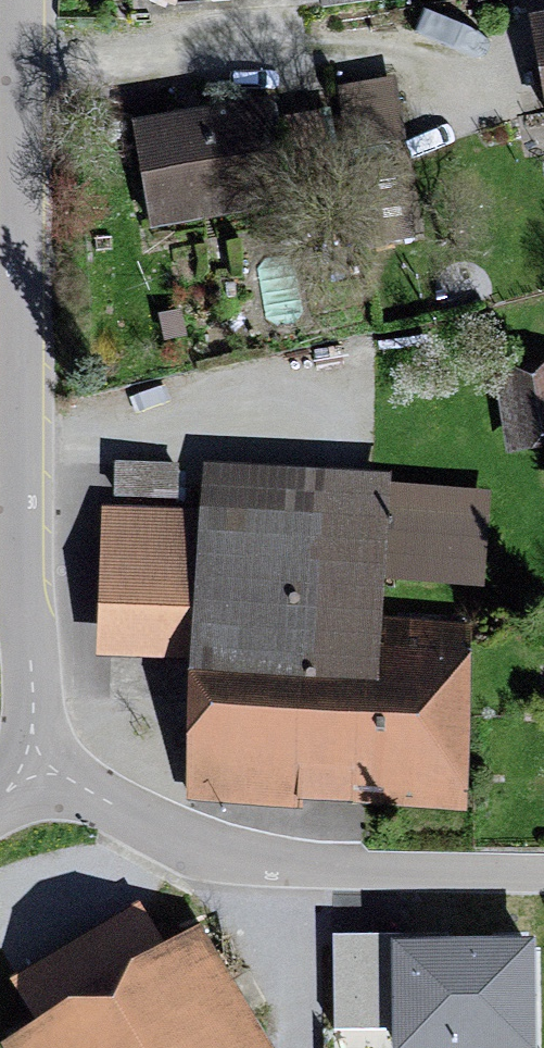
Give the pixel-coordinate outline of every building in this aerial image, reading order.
[(175,79),(129,89),(136,121),(182,112),(175,79)] [(392,91),(341,100),(349,145),(400,136),(392,91)] [(288,105),(144,132),(164,242),(309,215),(288,105)] [(516,388),(522,450),(543,447),(543,385),(516,388)] [(175,468),(119,465),(117,499),(173,502),(175,468)] [(208,523),(205,639),(200,818),(482,825),(487,636),(399,634),(400,591),(489,594),(492,503),(390,500),(391,483),(209,478),(208,523)] [(205,639),(208,523),(107,520),(104,637),(205,639)] [(8,1044),(11,1047),(263,1047),(265,1047),(196,932),(8,1044)] [(388,937),(335,938),(336,1026),(388,1026),(388,937)] [(531,941),(396,942),(397,1047),(532,1047),(531,941)]
